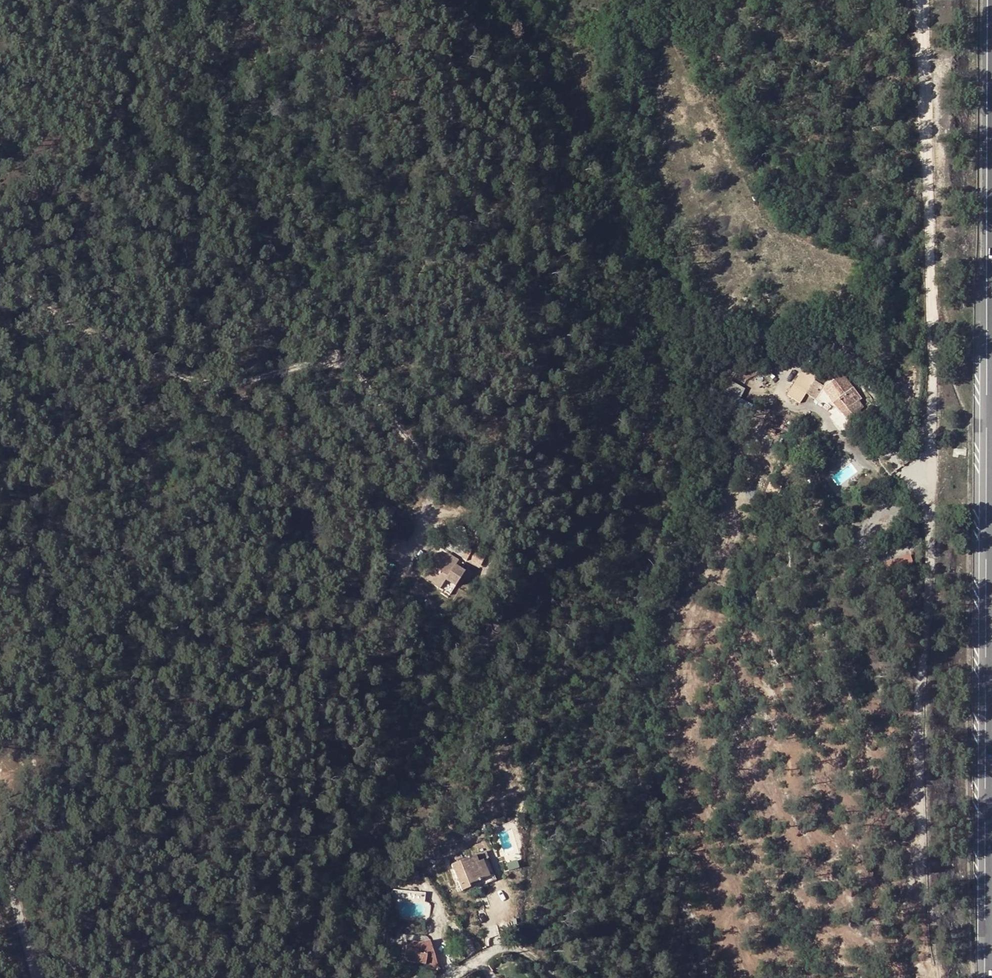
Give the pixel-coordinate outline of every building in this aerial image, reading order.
[(842,377),(831,386),(841,399),(833,407),(847,423),(864,410),(859,404),(861,402),(842,377)] [(714,400),(746,415),(752,404),(740,398),(745,388),(725,378),(714,400)] [(813,383),(806,395),(813,401),(821,388),(813,383)] [(770,485),(765,494),(778,497),(781,489),(770,485)] [(465,574),(455,568),(444,561),(435,555),(430,562),(439,568),(435,574),(456,588),(465,574)] [(444,561),(455,568),(459,561),(449,555),(444,561)] [(475,858),(451,868),(462,893),(486,883),(487,885),(496,881),(487,860),(477,864),(475,858)] [(406,944),(404,959),(401,959),(396,958),(395,965),(404,967),(404,964),(438,969),(430,943),(417,945),(406,944)]
